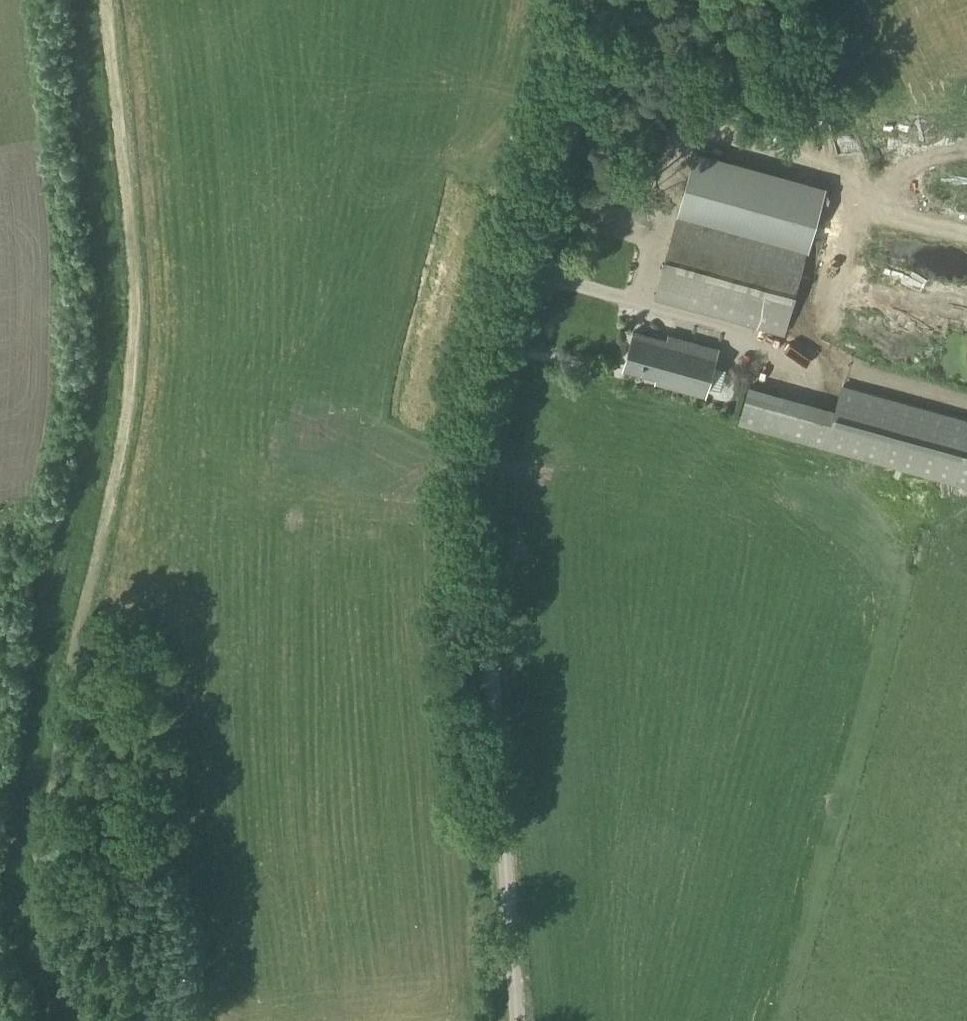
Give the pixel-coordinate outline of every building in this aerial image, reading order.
[(683,136),(683,117),(674,117),(673,136),(683,136)] [(679,210),(654,298),(768,329),(783,334),(824,187),(695,151),(679,210)] [(668,341),(633,332),(624,367),(658,376),(656,381),(705,394),(717,349),(670,336),(668,341)] [(738,424),(955,483),(966,486),(966,418),(842,384),(835,408),(749,384),(738,424)]
